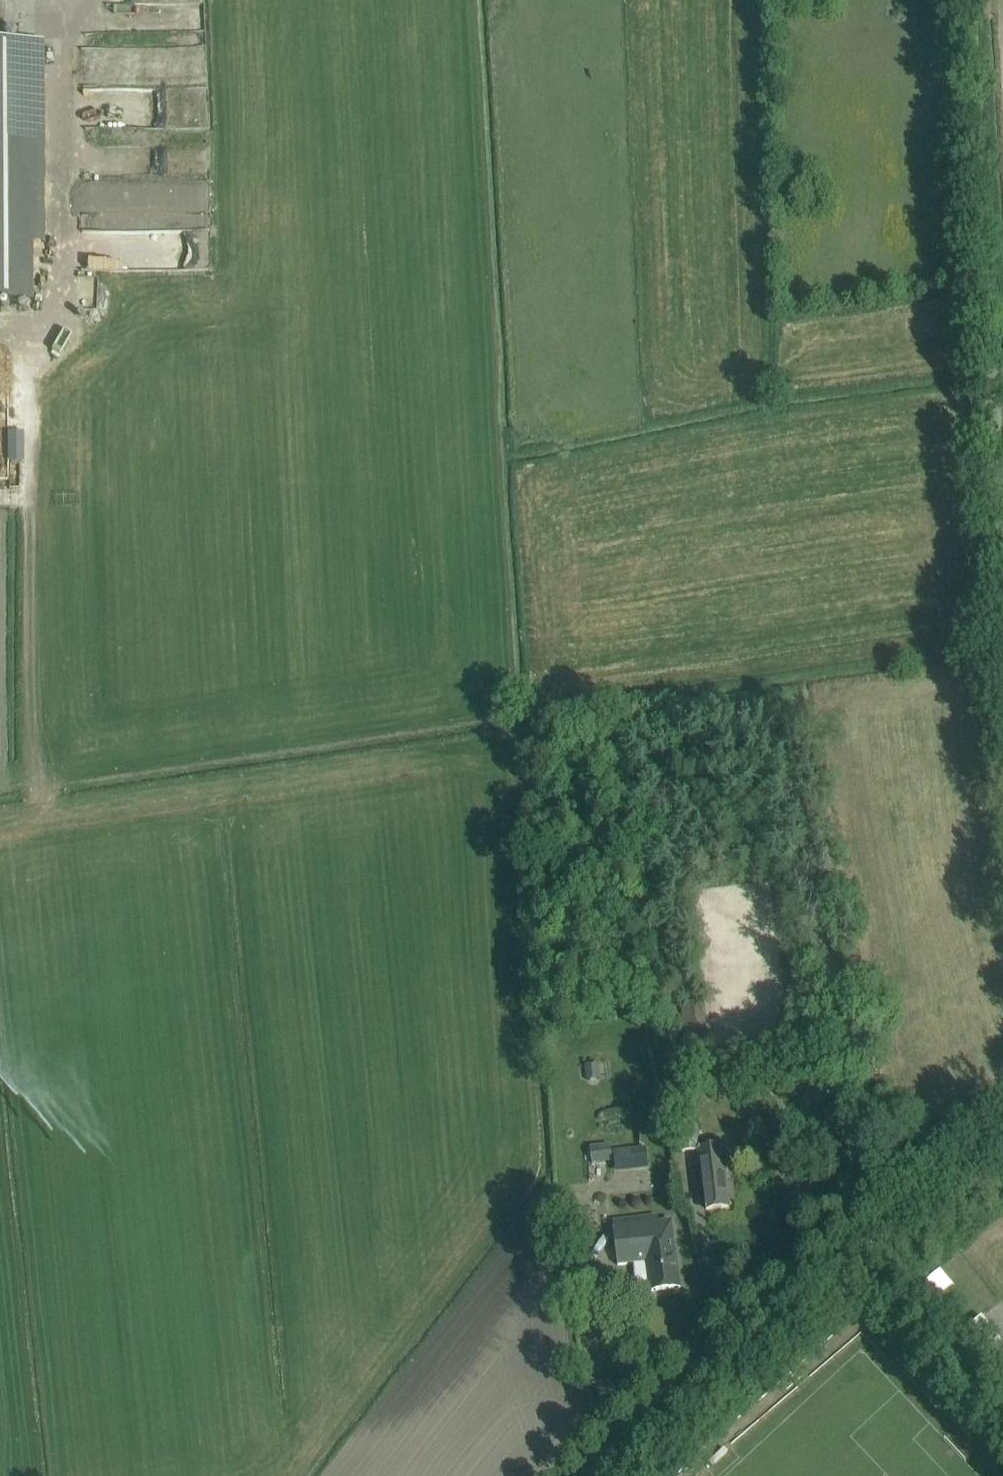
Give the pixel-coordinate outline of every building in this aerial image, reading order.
[(46,203),(44,42),(0,42),(0,204),(46,203)] [(686,1041),(708,1038),(704,1002),(682,1005),(686,1041)] [(599,1063),(586,1064),(588,1080),(601,1079),(599,1063)] [(726,1186),(722,1145),(700,1148),(706,1209),(728,1207),(728,1200),(734,1199),(732,1185),(726,1186)] [(646,1147),(614,1150),(616,1173),(649,1169),(646,1147)] [(613,1222),(616,1245),(619,1265),(634,1263),(637,1282),(649,1281),(651,1291),(680,1287),(672,1224),(657,1225),(656,1216),(613,1222)]
